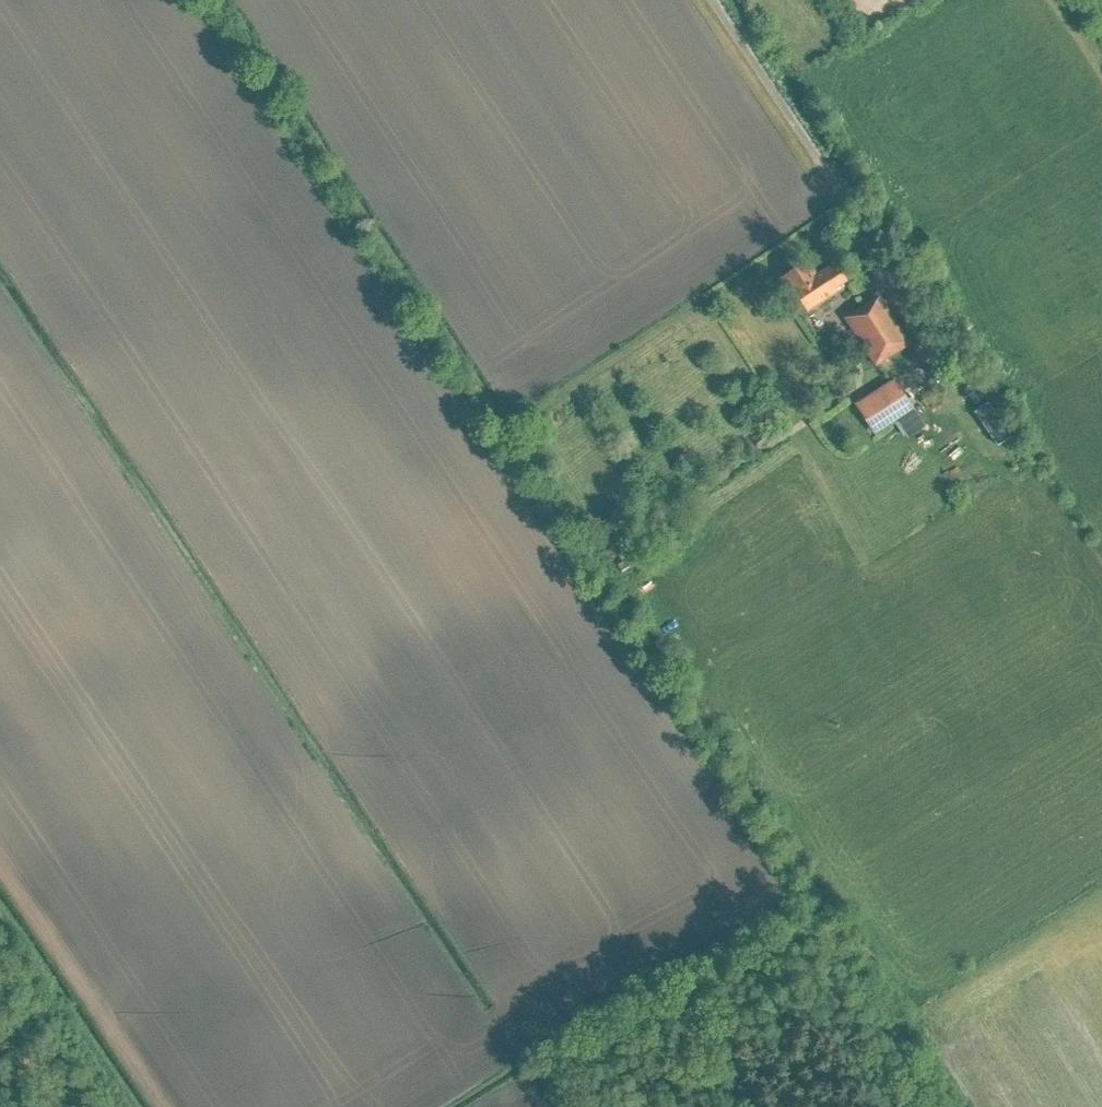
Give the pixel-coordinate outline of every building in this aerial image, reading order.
[(846,282),(836,267),(829,255),(811,267),(808,262),(780,281),(789,295),(795,292),(807,311),(844,287),(842,284),(846,282)] [(875,366),(910,344),(880,297),(845,320),(875,366)] [(894,423),(914,410),(894,379),(873,392),(894,423)] [(980,429),(993,418),(968,386),(955,396),(980,429)]
